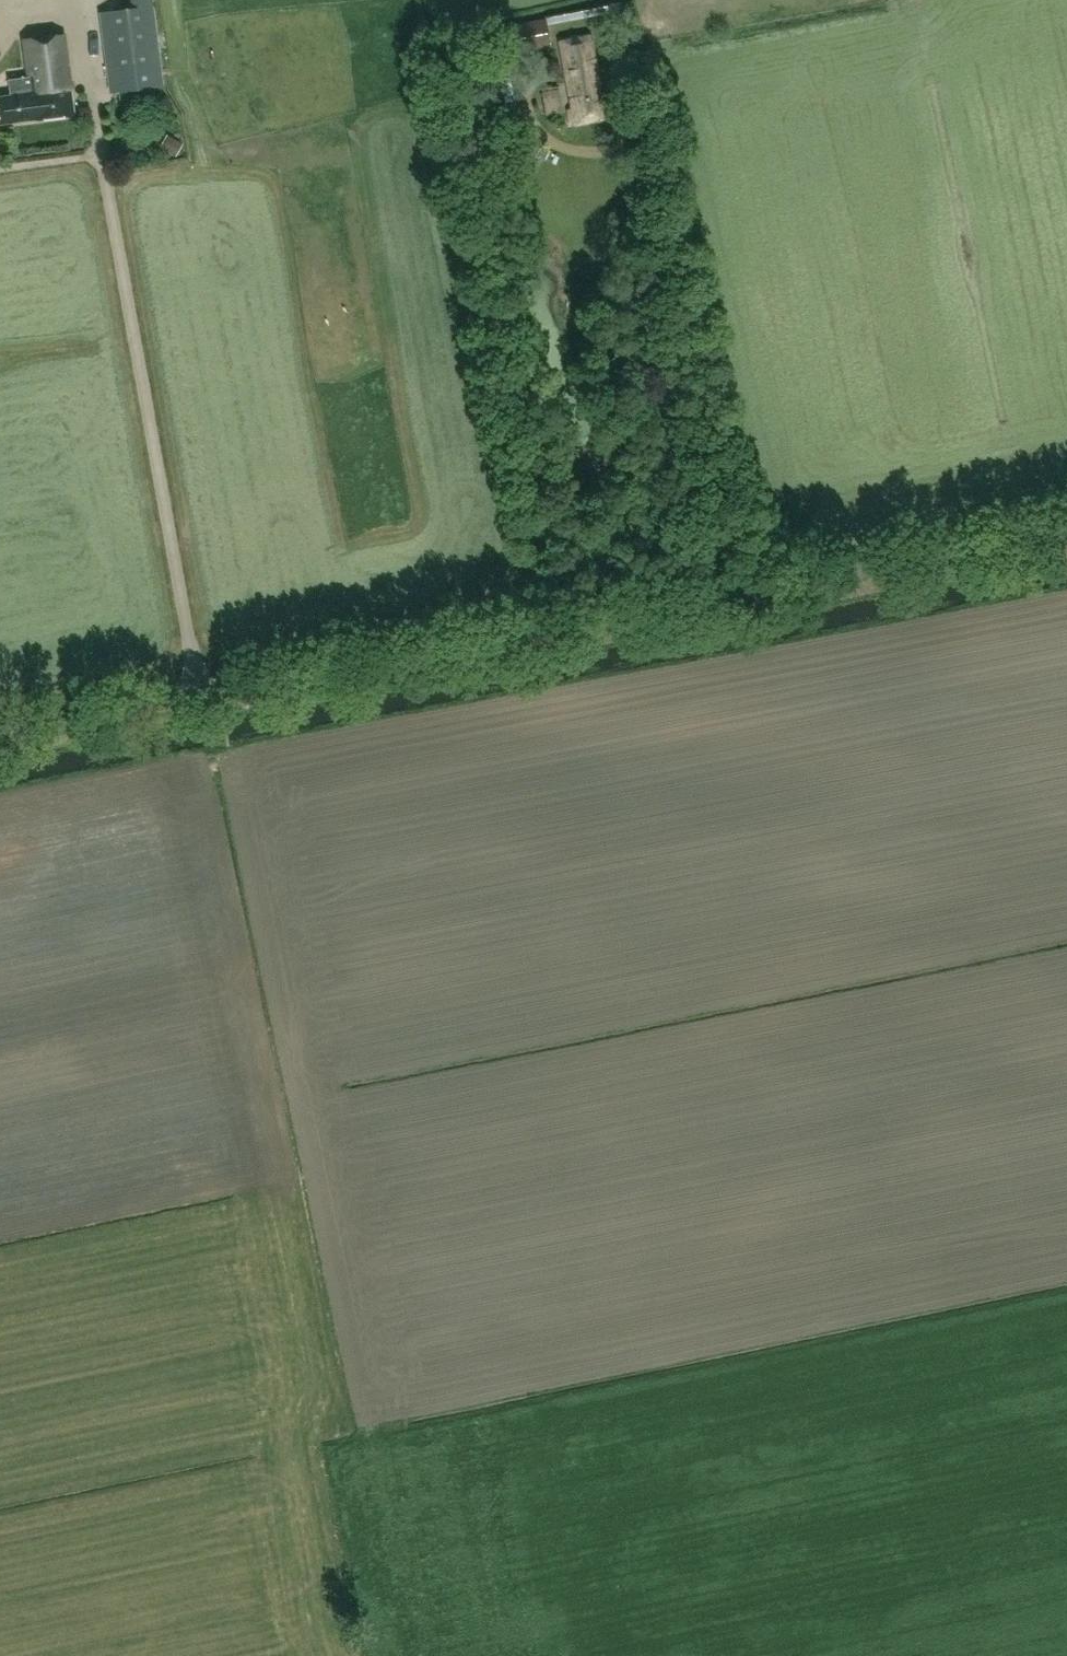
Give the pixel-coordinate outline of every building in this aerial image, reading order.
[(133,8),(101,11),(110,91),(163,85),(154,4),(152,5),(152,0),(132,0),(133,8)] [(493,56),(520,51),(515,24),(488,29),(493,56)] [(30,85),(25,85),(24,76),(8,79),(10,94),(0,96),(0,123),(36,118),(36,119),(74,114),(63,34),(24,39),(30,85)] [(605,114),(590,35),(561,41),(573,109),(569,110),(571,120),(605,114)]
